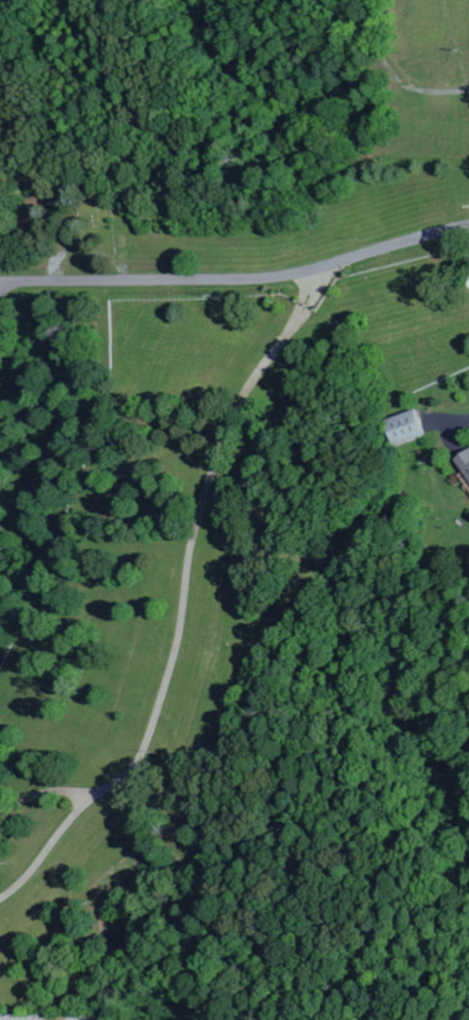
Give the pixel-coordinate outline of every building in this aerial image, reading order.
[(424,436),(416,410),(385,420),(394,446),(424,436)] [(460,455),(468,477),(468,451),(460,455)]
